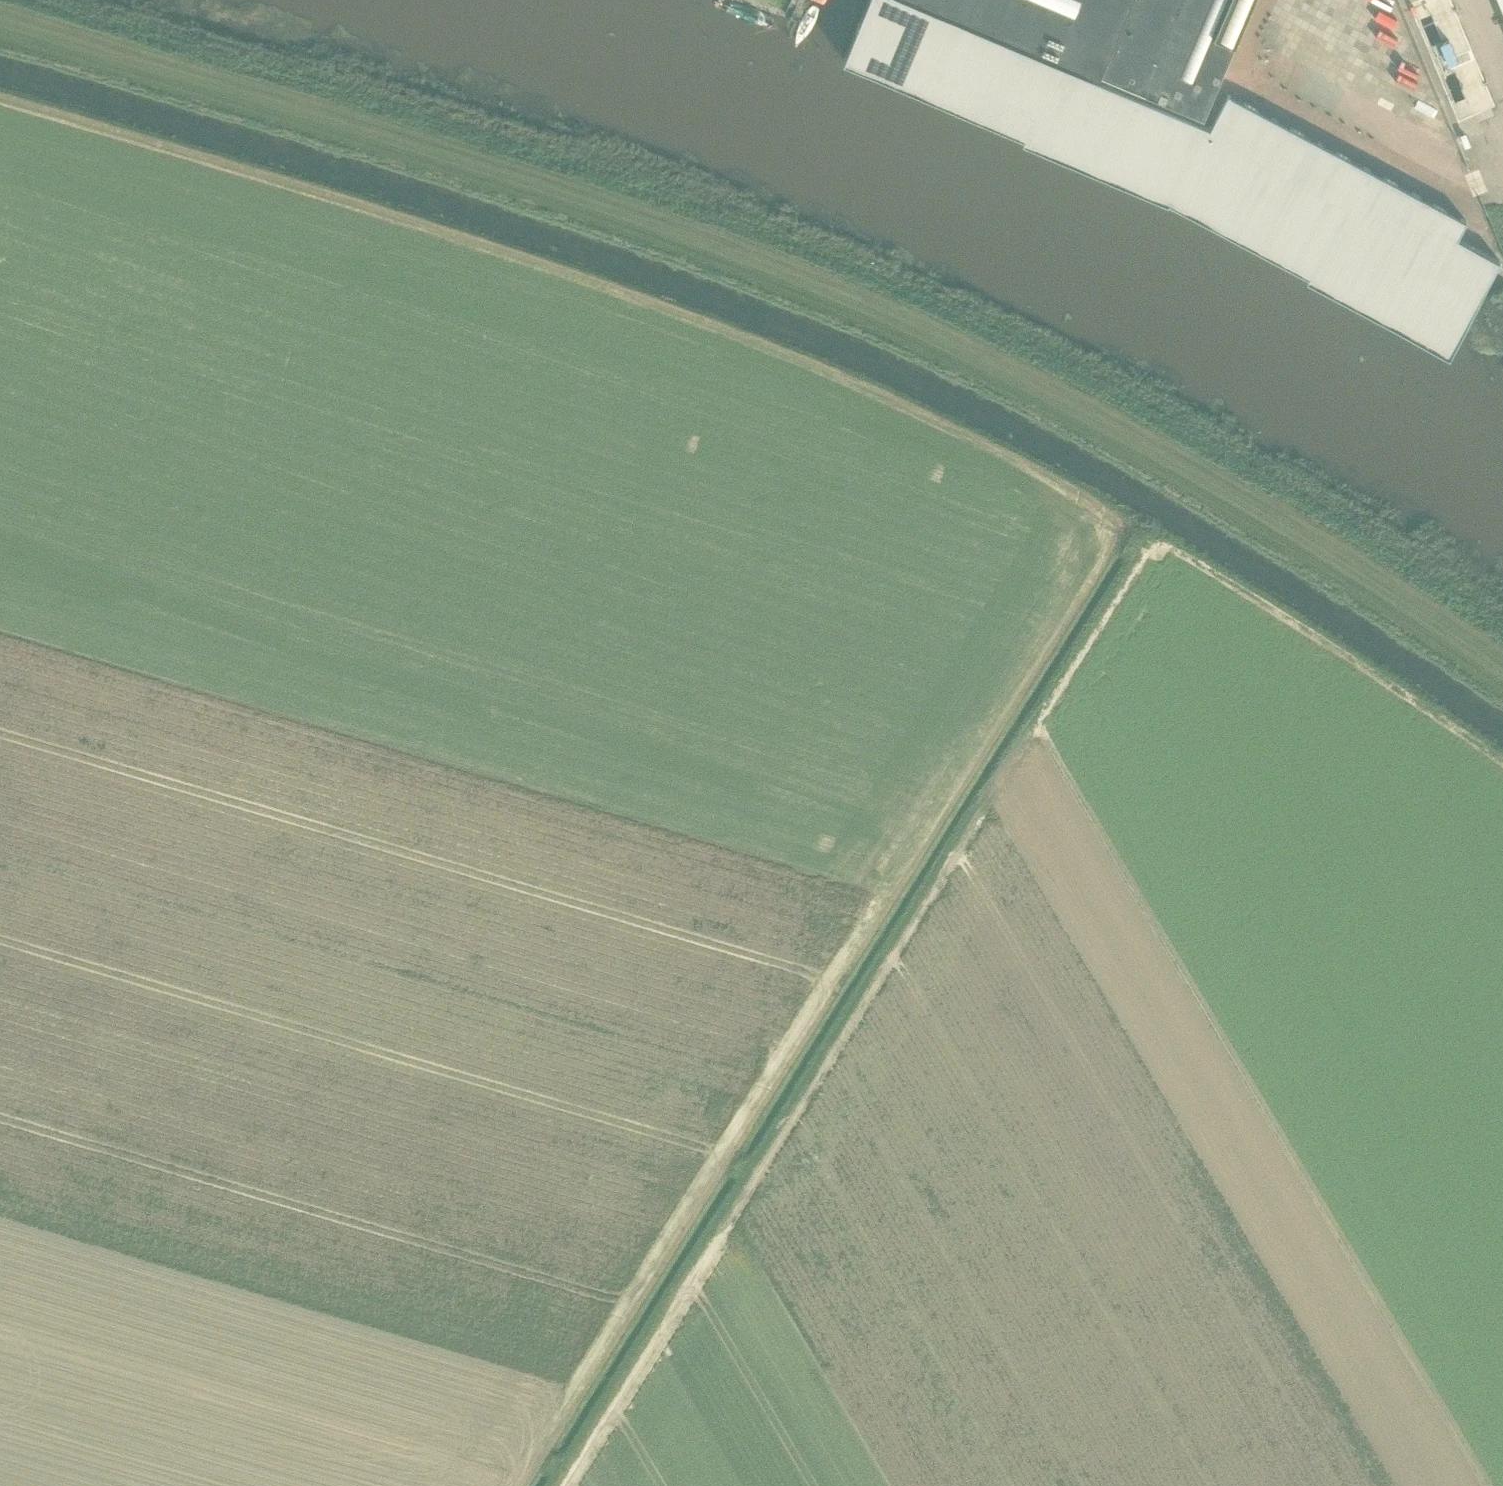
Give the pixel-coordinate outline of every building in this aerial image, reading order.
[(911,0),(869,0),(842,64),(1263,243),(1454,344),(1500,259),(1457,236),(1466,219),(1228,93),(1210,127),(911,0)] [(1253,0),(930,0),(1204,116),(1253,0)]
